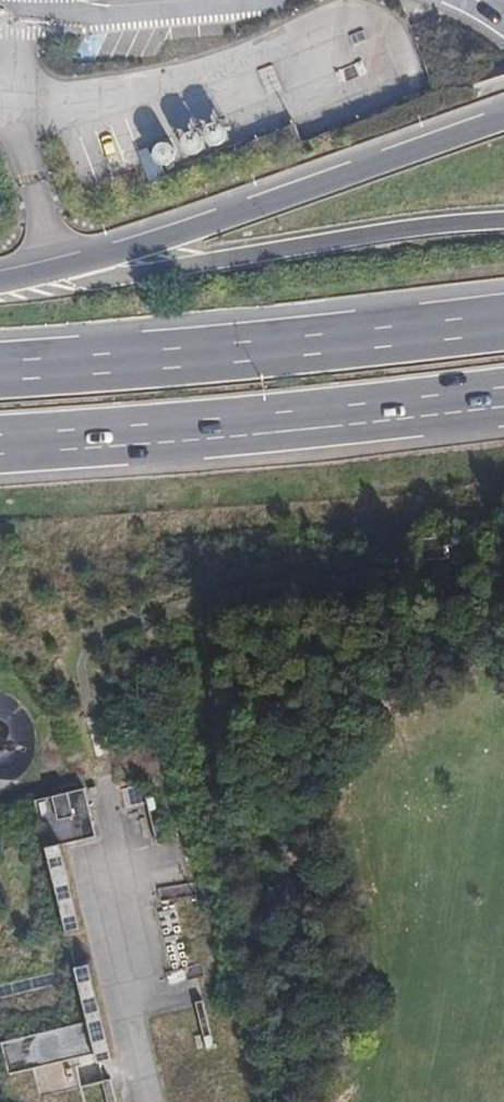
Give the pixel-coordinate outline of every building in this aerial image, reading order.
[(191,892),(187,865),(157,869),(161,896),(191,892)]
